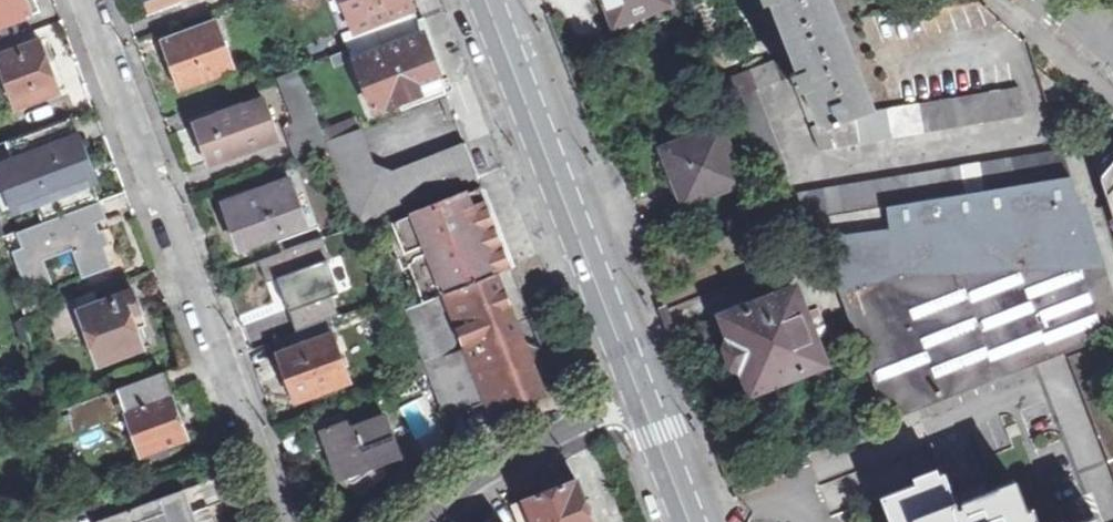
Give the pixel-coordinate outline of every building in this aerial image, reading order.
[(31,14),(26,0),(0,0),(0,26),(31,14)] [(355,31),(414,8),(410,0),(343,0),(355,31)] [(617,24),(668,3),(667,0),(607,0),(617,24)] [(815,126),(833,120),(869,106),(828,0),(761,0),(777,40),(787,36),(800,70),(790,74),(797,89),(815,126)] [(418,21),(414,8),(355,31),(347,35),(356,61),(424,34),(419,21),(418,21)] [(234,68),(217,23),(167,42),(166,39),(165,39),(183,87),(234,68)] [(424,34),(356,61),(376,112),(444,85),(424,34)] [(60,92),(40,40),(1,55),(20,107),(60,92)] [(757,89),(782,80),(774,60),(748,71),(750,76),(725,85),(778,224),(817,218),(888,207),(1071,176),(1063,149),(792,194),(787,167),(757,89)] [(833,120),(815,126),(820,150),(1024,116),(1020,87),(833,120)] [(265,98),(197,124),(211,163),(279,138),(265,98)] [(100,202),(70,119),(7,143),(15,164),(2,168),(17,210),(36,203),(43,223),(100,202)] [(741,182),(720,128),(664,150),(685,204),(741,182)] [(479,177),(466,143),(395,172),(371,162),(360,131),(327,143),(330,149),(357,224),(479,177)] [(1109,140),(1091,146),(1112,215),(1112,143),(1109,140)] [(888,207),(891,230),(1081,206),(1071,176),(888,207)] [(307,224),(292,181),(226,205),(242,250),(244,250),(243,247),(307,224)] [(423,302),(496,274),(511,268),(481,188),(393,223),(423,302)] [(43,223),(19,231),(25,247),(15,251),(31,291),(54,282),(45,259),(76,247),(87,277),(112,267),(105,247),(110,246),(104,231),(99,233),(95,223),(106,219),(100,202),(43,223)] [(820,239),(890,421),(1112,335),(1112,305),(1081,206),(891,230),(820,239)] [(531,315),(511,268),(496,274),(515,321),(531,315)] [(493,414),(544,393),(536,374),(546,352),(524,342),(515,321),(496,274),(423,302),(405,309),(448,416),(488,400),(493,414)] [(100,301),(96,291),(49,308),(61,339),(90,329),(103,364),(143,349),(131,316),(142,312),(133,289),(100,301)] [(794,291),(727,318),(735,339),(734,340),(731,347),(737,363),(744,366),(745,366),(754,388),(822,361),(794,291)] [(350,382),(328,322),(276,341),(298,401),(350,382)] [(1106,346),(1070,360),(1112,475),(1112,364),(1106,346)] [(164,373),(119,389),(143,454),(188,437),(164,373)] [(112,392),(59,411),(50,445),(121,418),(112,392)] [(431,431),(421,406),(405,413),(414,437),(431,431)] [(351,431),(345,413),(308,427),(317,451),(328,447),(340,479),(402,456),(387,417),(351,431)] [(538,476),(545,493),(574,481),(567,462),(538,476)] [(884,500),(892,521),(1031,521),(1016,484),(964,504),(966,509),(958,512),(945,477),(884,500)] [(533,520),(534,521),(593,521),(587,506),(577,480),(574,481),(545,493),(525,501),(533,520)] [(146,484),(92,504),(99,521),(196,521),(184,490),(153,501),(146,484)] [(533,520),(525,501),(513,505),(520,521),(529,521),(533,520)]
